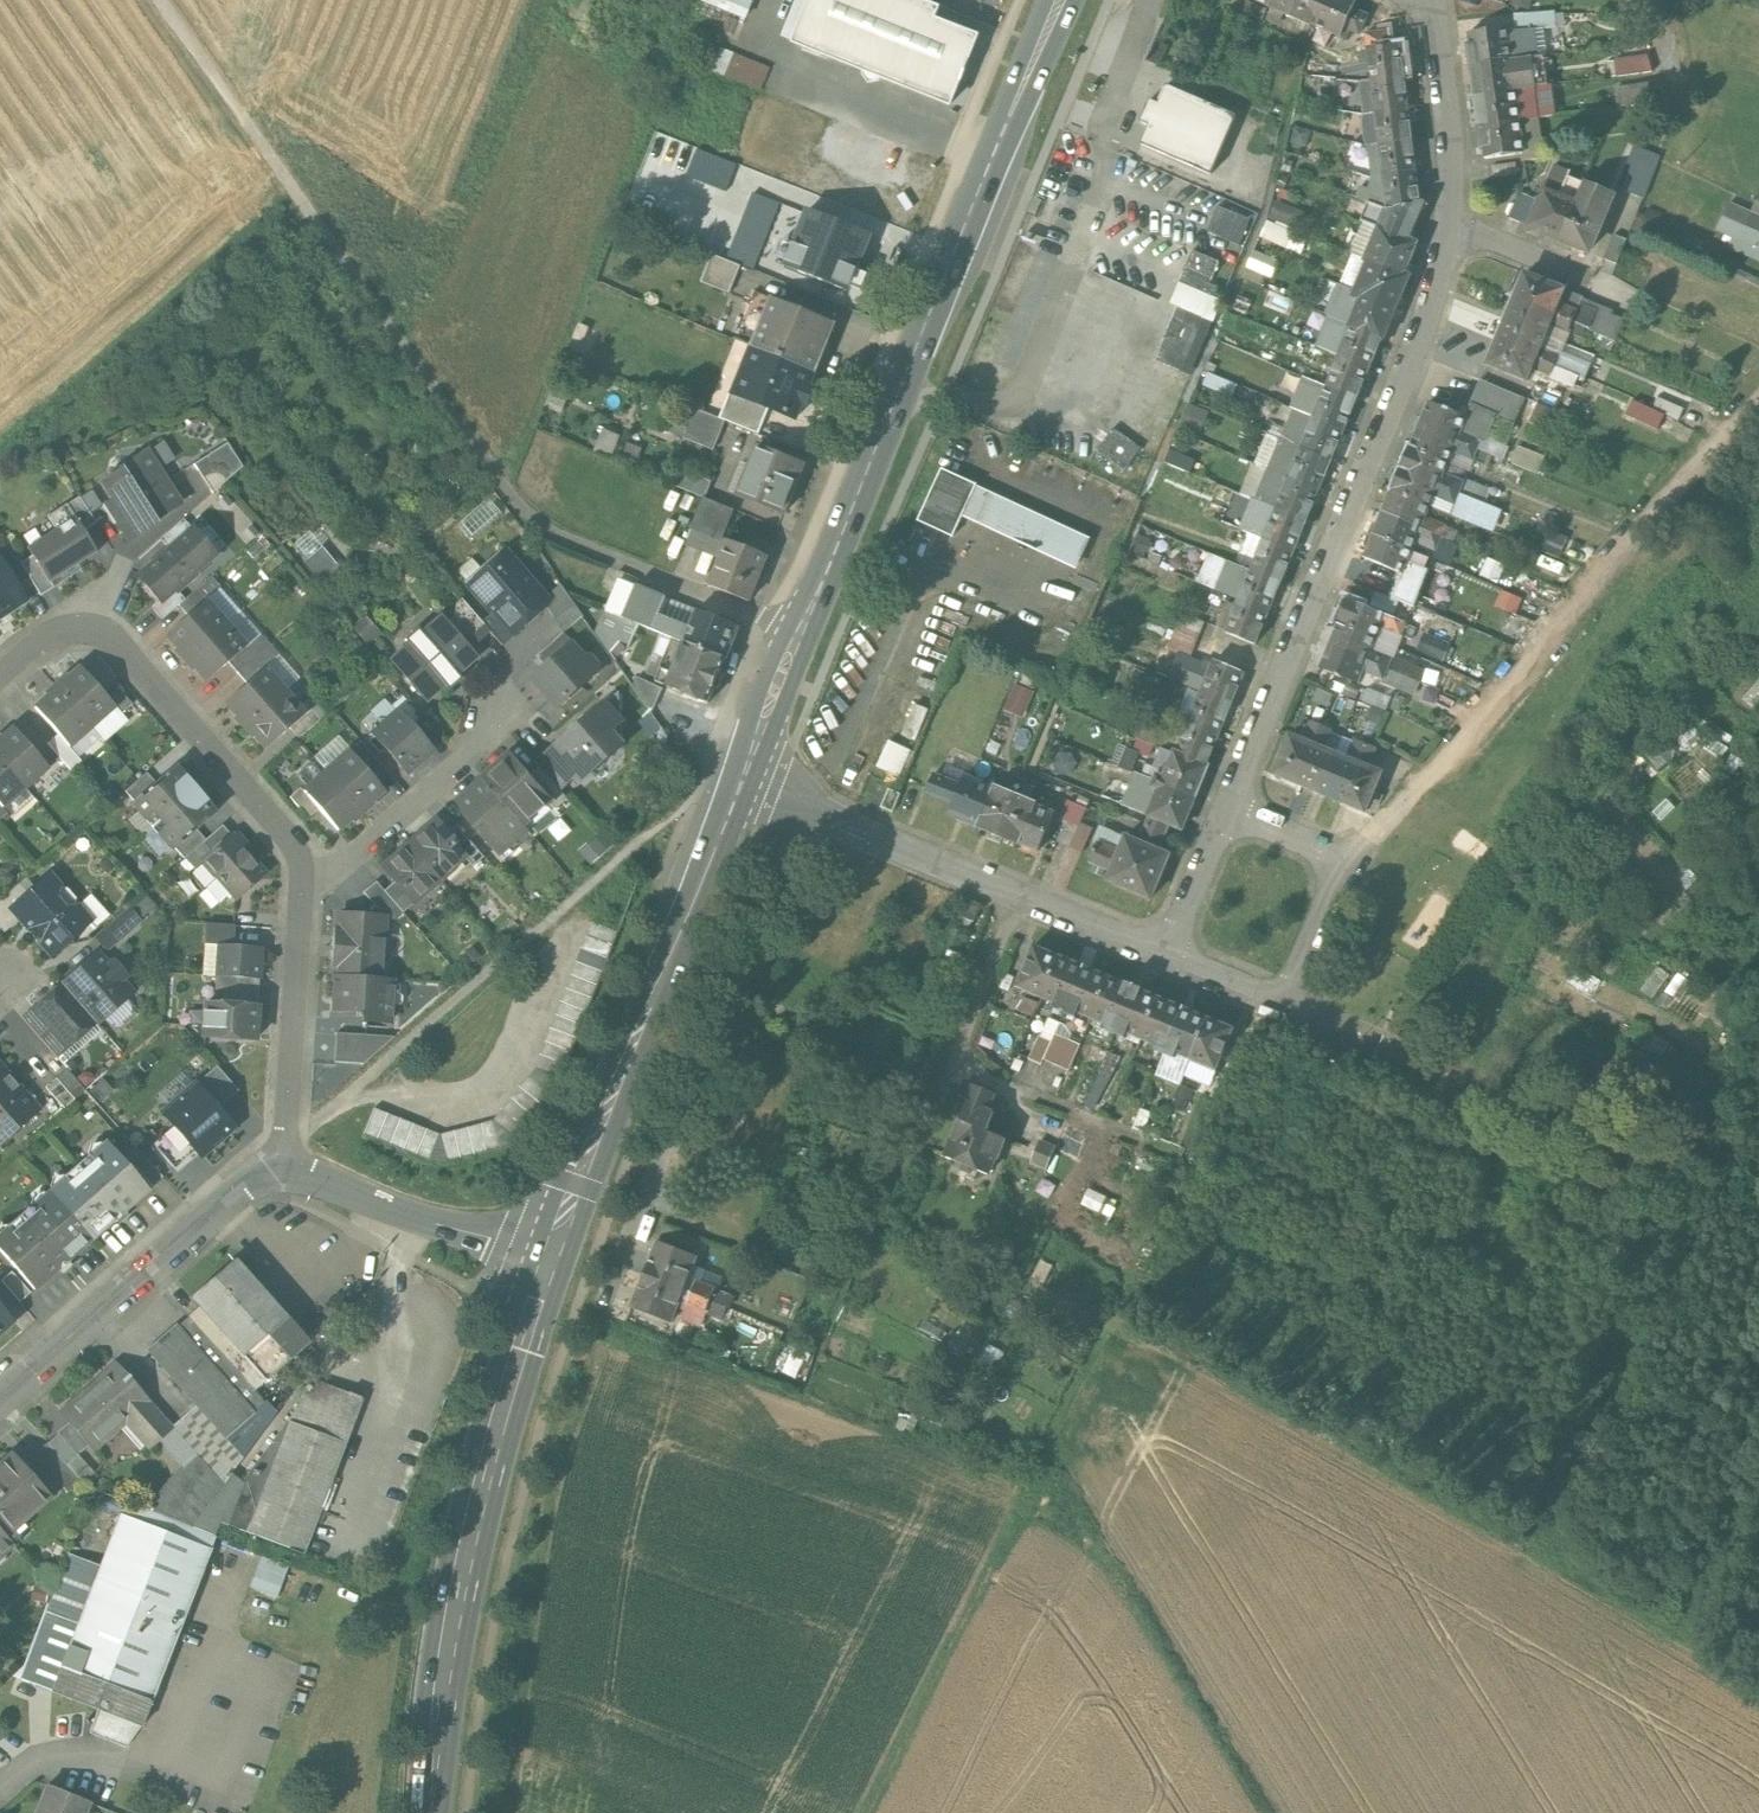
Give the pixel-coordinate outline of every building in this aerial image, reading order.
[(761,0),(712,0),(752,19),(761,0)] [(922,0),(812,0),(795,43),(951,104),(977,37),(934,20),(939,7),(922,0)] [(1271,6),(1270,6),(1269,8),(1310,26),(1311,24),(1321,0),(1273,0),(1271,6)] [(1311,24),(1341,37),(1345,28),(1359,34),(1367,15),(1353,9),(1357,0),(1321,0),(1311,24)] [(1523,11),(1550,8),(1549,0),(1522,0),(1523,11)] [(1266,9),(1247,1),(1243,11),(1261,19),(1266,9)] [(1554,13),(1525,13),(1516,14),(1516,30),(1554,29),(1554,13)] [(1507,31),(1466,36),(1470,66),(1511,61),(1507,31)] [(1386,32),(1366,34),(1368,50),(1358,51),(1362,82),(1372,80),(1372,81),(1372,82),(1404,78),(1400,45),(1388,47),(1386,32)] [(764,88),(774,65),(737,49),(727,71),(764,88)] [(1617,56),(1618,81),(1656,79),(1655,54),(1617,56)] [(1511,61),(1470,66),(1474,97),(1515,91),(1535,89),(1531,58),(1511,61)] [(1338,64),(1313,62),(1312,76),(1336,78),(1338,64)] [(1404,78),(1372,82),(1372,81),(1362,82),(1366,114),(1408,109),(1404,78)] [(1236,116),(1167,86),(1159,104),(1150,100),(1141,122),(1149,126),(1141,144),(1211,175),(1236,116)] [(1515,91),(1474,97),(1478,128),(1519,122),(1515,91)] [(1366,114),(1370,146),(1380,145),(1380,144),(1412,140),(1408,109),(1366,114)] [(1519,122),(1478,128),(1481,148),(1485,147),(1486,158),(1523,154),(1519,122)] [(1548,126),(1537,127),(1539,143),(1550,142),(1548,126)] [(1412,140),(1380,144),(1380,145),(1370,146),(1373,177),(1384,175),(1415,172),(1412,140)] [(687,176),(726,192),(737,165),(697,150),(687,176)] [(1515,164),(1491,167),(1493,179),(1516,176),(1515,164)] [(1384,175),(1373,177),(1369,190),(1361,188),(1357,197),(1368,201),(1368,202),(1386,209),(1387,207),(1388,208),(1419,204),(1419,202),(1415,172),(1384,175)] [(1618,175),(1610,196),(1611,197),(1623,201),(1631,180),(1618,175)] [(1556,200),(1543,194),(1528,228),(1559,241),(1582,184),(1566,177),(1556,200)] [(1610,196),(1582,184),(1559,241),(1587,253),(1611,197),(1610,196)] [(754,193),(727,261),(742,266),(753,271),(780,204),(754,193)] [(1518,194),(1508,219),(1522,225),(1532,200),(1518,194)] [(1733,248),(1758,258),(1758,203),(1758,207),(1735,198),(1723,228),(1738,235),(1733,248)] [(1419,204),(1388,208),(1387,207),(1386,209),(1368,202),(1360,221),(1379,229),(1408,241),(1408,240),(1424,204),(1419,202),(1419,204)] [(1226,205),(1216,229),(1247,241),(1257,217),(1226,205)] [(809,210),(786,267),(848,291),(871,234),(809,210)] [(1310,248),(1314,231),(1271,221),(1267,239),(1310,248)] [(1408,241),(1379,229),(1365,261),(1367,261),(1368,260),(1404,275),(1404,274),(1417,243),(1408,240),(1408,241)] [(1614,235),(1604,259),(1617,264),(1626,240),(1614,235)] [(1219,263),(1193,251),(1179,283),(1214,298),(1218,288),(1210,284),(1219,263)] [(1257,251),(1255,268),(1280,271),(1282,254),(1257,251)] [(727,261),(713,255),(702,283),(731,294),(742,266),(727,261)] [(1404,275),(1368,260),(1367,261),(1355,291),(1396,308),(1409,276),(1404,274),(1404,275)] [(1587,300),(1553,285),(1553,287),(1535,279),(1535,278),(1525,274),(1520,284),(1521,285),(1516,298),(1583,326),(1588,329),(1589,328),(1613,338),(1620,319),(1610,315),(1611,311),(1598,306),(1596,310),(1585,306),(1587,300)] [(1396,308),(1355,291),(1350,303),(1358,306),(1350,326),(1352,327),(1352,325),(1382,338),(1381,339),(1383,340),(1396,308)] [(1573,322),(1516,298),(1507,320),(1544,335),(1549,324),(1568,332),(1573,322)] [(835,325),(777,301),(758,349),(816,372),(817,370),(815,369),(824,345),(827,346),(835,325)] [(1204,318),(1177,307),(1155,362),(1182,373),(1204,318)] [(1544,335),(1507,320),(1498,341),(1555,366),(1559,356),(1559,355),(1539,347),(1544,335)] [(1583,326),(1573,322),(1568,332),(1579,337),(1583,326)] [(1382,338),(1352,325),(1352,327),(1350,326),(1343,323),(1331,352),(1340,355),(1340,356),(1369,368),(1381,339),(1382,338)] [(1555,366),(1498,341),(1488,365),(1525,380),(1530,368),(1550,376),(1555,366)] [(816,372),(758,349),(754,347),(735,394),(796,419),(816,372)] [(1340,356),(1328,351),(1316,382),(1327,387),(1356,399),(1369,368),(1340,356)] [(1571,361),(1559,356),(1555,366),(1567,371),(1571,361)] [(1522,398),(1481,380),(1472,400),(1513,418),(1522,398)] [(1356,399),(1327,387),(1314,417),(1344,429),(1356,399)] [(1679,405),(1657,396),(1652,407),(1674,417),(1679,405)] [(1665,415),(1633,400),(1626,415),(1658,430),(1665,415)] [(1465,417),(1429,403),(1419,425),(1457,441),(1477,449),(1481,439),(1484,441),(1494,416),(1470,406),(1465,417)] [(725,421),(697,409),(693,419),(676,412),(669,429),(686,436),(685,438),(714,450),(725,421)] [(1344,429),(1314,417),(1295,409),(1282,440),(1331,460),(1344,429)] [(1419,425),(1419,426),(1411,446),(1409,445),(1409,447),(1448,463),(1452,452),(1472,460),(1477,449),(1457,441),(1419,425)] [(615,453),(625,434),(611,428),(602,446),(615,453)] [(1141,449),(1114,429),(1097,451),(1125,472),(1141,449)] [(1282,440),(1278,438),(1269,435),(1257,465),(1269,470),(1289,479),(1289,478),(1318,491),(1331,460),(1282,440)] [(227,443),(193,465),(212,494),(242,467),(227,443)] [(804,464),(760,446),(752,466),(758,468),(745,498),(779,512),(788,490),(792,492),(804,464)] [(1448,463),(1409,447),(1408,448),(1408,447),(1399,468),(1459,493),(1463,482),(1443,474),(1448,463)] [(158,468),(156,469),(146,453),(119,471),(121,474),(104,485),(115,501),(103,508),(113,523),(116,521),(129,541),(147,529),(145,526),(179,504),(166,485),(168,484),(167,482),(165,483),(157,471),(159,470),(158,468)] [(1459,493),(1399,468),(1390,489),(1391,490),(1391,491),(1430,506),(1434,495),(1454,504),(1459,493)] [(711,481),(682,469),(675,485),(704,497),(711,481)] [(942,470),(919,521),(953,537),(962,517),(977,486),(942,470)] [(1289,479),(1269,470),(1257,500),(1276,509),(1306,521),(1318,491),(1289,478),(1289,479)] [(977,486),(962,517),(1077,570),(1091,539),(977,486)] [(1430,506),(1391,491),(1390,492),(1392,493),(1383,513),(1441,537),(1445,526),(1425,518),(1430,506)] [(96,524),(79,497),(67,505),(84,532),(96,524)] [(734,509),(704,497),(692,527),(722,539),(734,509)] [(66,504),(47,517),(55,531),(27,549),(32,556),(49,583),(50,582),(97,552),(84,532),(67,505),(66,504)] [(1306,521),(1276,509),(1267,506),(1258,528),(1267,532),(1264,539),(1293,552),(1306,521)] [(1441,537),(1383,513),(1374,535),(1412,550),(1415,542),(1436,550),(1441,537)] [(183,519),(160,540),(169,550),(192,530),(183,519)] [(169,550),(144,573),(146,575),(141,579),(148,587),(145,589),(157,603),(158,604),(175,590),(176,592),(177,591),(194,576),(193,574),(214,555),(192,530),(169,550)] [(1412,550),(1374,535),(1365,558),(1386,568),(1408,577),(1423,582),(1428,570),(1407,562),(1412,550)] [(1264,539),(1264,540),(1255,536),(1243,566),(1252,570),(1281,582),(1293,552),(1264,539)] [(766,555),(728,541),(711,585),(749,600),(766,555)] [(548,603),(502,549),(464,582),(492,614),(509,633),(531,614),(533,616),(548,603)] [(49,583),(32,556),(20,564),(41,597),(54,588),(50,582),(49,583)] [(0,562),(0,614),(24,599),(0,562)] [(1252,570),(1251,571),(1229,562),(1217,591),(1239,599),(1239,601),(1268,613),(1281,582),(1252,570)] [(1533,579),(1501,565),(1496,576),(1506,580),(1507,580),(1528,589),(1533,579)] [(1408,577),(1386,568),(1381,580),(1403,588),(1408,577)] [(184,600),(178,606),(188,616),(205,601),(220,588),(210,578),(184,600)] [(1381,580),(1376,592),(1400,602),(1405,590),(1403,588),(1381,580)] [(584,616),(562,585),(550,595),(556,603),(548,610),(564,633),(584,616)] [(736,625),(691,607),(688,613),(694,615),(689,628),(657,614),(664,597),(635,585),(622,617),(724,657),(736,625)] [(175,590),(158,604),(157,603),(151,608),(162,620),(178,606),(184,600),(177,591),(176,592),(175,590)] [(1413,593),(1405,590),(1400,602),(1395,614),(1403,617),(1413,593)] [(1376,592),(1371,604),(1395,614),(1400,602),(1376,592)] [(1490,616),(1527,632),(1537,609),(1500,593),(1490,616)] [(1406,623),(1346,598),(1337,621),(1337,622),(1376,638),(1381,627),(1400,635),(1401,635),(1405,624),(1406,623)] [(226,624),(205,601),(188,616),(166,635),(177,647),(175,649),(185,660),(226,624)] [(481,623),(462,601),(456,606),(454,625),(449,630),(468,651),(489,633),(481,623)] [(1268,613),(1239,601),(1237,605),(1227,602),(1217,627),(1226,631),(1226,633),(1255,645),(1268,613)] [(622,617),(606,611),(594,631),(609,651),(617,641),(628,645),(624,655),(650,664),(647,672),(659,677),(659,679),(707,701),(713,686),(716,687),(723,671),(719,670),(724,657),(622,617)] [(1205,622),(1182,613),(1177,625),(1200,634),(1205,622)] [(509,633),(492,614),(481,623),(489,633),(501,646),(512,637),(509,633)] [(449,630),(440,619),(422,634),(418,629),(404,641),(409,646),(391,662),(426,701),(443,685),(448,691),(461,679),(457,674),(474,658),(449,630)] [(1376,638),(1337,622),(1336,623),(1338,624),(1330,645),(1387,668),(1391,658),(1371,649),(1376,638)] [(246,647),(226,624),(185,660),(194,671),(196,669),(206,681),(228,663),(246,647)] [(1416,628),(1405,624),(1401,635),(1400,635),(1400,636),(1404,637),(1405,637),(1411,640),(1416,628)] [(1200,634),(1177,625),(1173,637),(1195,646),(1200,634)] [(564,633),(537,657),(547,667),(573,644),(564,633)] [(246,647),(228,663),(237,673),(269,645),(260,635),(246,647)] [(1449,645),(1427,635),(1420,651),(1442,661),(1449,645)] [(1195,646),(1173,637),(1168,649),(1190,658),(1195,646)] [(547,667),(534,678),(559,707),(598,673),(599,666),(591,657),(584,657),(573,644),(547,667)] [(269,645),(237,673),(247,684),(265,669),(279,656),(269,645)] [(1387,668),(1330,645),(1320,668),(1357,683),(1363,671),(1383,679),(1387,668)] [(1469,653),(1451,646),(1445,661),(1463,668),(1469,653)] [(1244,673),(1215,661),(1212,667),(1200,662),(1190,687),(1231,705),(1244,673)] [(1447,676),(1425,667),(1419,682),(1441,691),(1447,676)] [(103,693),(81,668),(69,678),(67,676),(56,686),(92,727),(115,707),(103,693)] [(1419,682),(1387,668),(1383,679),(1382,681),(1413,695),(1419,682)] [(247,684),(226,703),(236,715),(234,717),(244,727),(285,692),(265,669),(247,684)] [(660,685),(636,674),(632,684),(646,703),(651,706),(660,685)] [(1019,679),(1007,706),(1028,716),(1041,689),(1019,679)] [(132,705),(113,683),(103,693),(115,707),(122,714),(132,705)] [(92,727),(56,686),(45,695),(47,697),(35,708),(58,735),(69,747),(92,727)] [(909,776),(940,699),(911,687),(880,765),(909,776)] [(1231,705),(1190,687),(1177,717),(1189,722),(1189,723),(1218,735),(1231,705)] [(285,692),(244,727),(254,738),(255,737),(266,749),(290,729),(305,715),(285,692)] [(620,692),(606,704),(622,722),(620,692)] [(421,718),(402,697),(391,707),(397,713),(398,712),(410,727),(421,718)] [(606,704),(557,747),(572,764),(571,770),(576,776),(581,782),(624,745),(622,722),(606,704)] [(305,715),(290,729),(299,739),(320,720),(311,710),(305,715)] [(410,727),(398,712),(397,713),(386,722),(385,720),(377,720),(371,725),(371,733),(407,774),(432,752),(410,727)] [(1335,721),(1324,717),(1321,725),(1331,730),(1335,721)] [(1302,741),(1290,736),(1275,774),(1298,783),(1313,746),(1321,725),(1310,721),(1302,741)] [(1218,735),(1189,723),(1177,753),(1176,754),(1206,766),(1206,765),(1218,735)] [(1321,725),(1313,746),(1298,783),(1320,792),(1335,755),(1324,750),(1332,730),(1331,730),(1321,725)] [(14,728),(2,738),(0,737),(0,758),(25,787),(48,767),(14,728)] [(58,735),(48,744),(72,772),(83,763),(69,747),(58,735)] [(1335,755),(1320,792),(1342,801),(1365,744),(1355,739),(1346,759),(1335,755)] [(1365,744),(1342,801),(1365,810),(1380,773),(1368,768),(1376,748),(1365,744)] [(557,747),(537,764),(540,768),(560,790),(576,776),(571,770),(572,764),(557,747)] [(1206,766),(1176,754),(1177,753),(1175,752),(1174,753),(1161,748),(1153,767),(1160,769),(1155,781),(1195,798),(1208,766),(1206,765),(1206,766)] [(384,791),(349,752),(326,772),(362,813),(373,803),(372,801),(384,791)] [(529,777),(511,756),(484,779),(524,825),(550,803),(551,802),(529,777)] [(0,758),(0,805),(2,808),(25,787),(0,758)] [(134,802),(131,804),(152,828),(196,789),(192,783),(191,784),(175,766),(134,802)] [(560,790),(540,768),(529,777),(551,802),(550,803),(556,810),(568,799),(560,790)] [(326,772),(303,792),(319,810),(338,831),(350,820),(351,822),(362,813),(326,772)] [(146,773),(125,791),(134,802),(156,783),(146,773)] [(994,789),(964,776),(960,786),(933,775),(926,793),(953,804),(949,813),(979,826),(995,789),(994,789)] [(483,779),(457,802),(501,852),(527,829),(524,825),(483,779)] [(1195,798),(1155,781),(1152,786),(1159,789),(1149,815),(1150,816),(1169,824),(1182,829),(1195,798)] [(1036,804),(995,787),(994,789),(995,789),(979,826),(978,828),(1018,845),(1019,843),(1039,851),(1055,814),(1035,806),(1036,804)] [(303,792),(300,788),(289,798),(308,819),(319,810),(303,792)] [(196,789),(152,828),(172,851),(175,848),(196,830),(216,813),(200,795),(201,794),(196,789)] [(901,794),(889,789),(881,807),(893,812),(901,794)] [(1086,809),(1068,802),(1061,818),(1079,826),(1086,809)] [(1169,824),(1150,816),(1147,824),(1166,832),(1169,824)] [(447,834),(436,821),(409,844),(440,880),(466,858),(467,857),(447,834)] [(1078,826),(1066,821),(1057,842),(1069,847),(1078,826)] [(1093,829),(1081,824),(1070,847),(1082,853),(1093,829)] [(1147,824),(1139,843),(1126,837),(1119,853),(1109,848),(1097,843),(1097,844),(1089,862),(1111,871),(1107,880),(1151,899),(1169,855),(1158,850),(1166,832),(1147,824)] [(457,825),(447,834),(467,857),(466,858),(474,867),(485,857),(457,825)] [(205,840),(203,843),(212,853),(232,836),(222,826),(205,840)] [(196,830),(175,848),(184,859),(203,843),(205,840),(196,830)] [(1112,839),(1096,832),(1092,842),(1097,844),(1097,843),(1109,848),(1112,839)] [(212,853),(203,861),(236,899),(265,874),(249,856),(252,853),(236,834),(233,837),(232,836),(212,853)] [(440,880),(409,844),(382,868),(394,882),(413,904),(440,880)] [(28,895),(12,909),(21,919),(31,930),(29,932),(38,942),(40,941),(52,954),(75,934),(72,930),(86,918),(96,928),(110,915),(91,894),(77,907),(76,906),(76,899),(67,889),(60,888),(50,876),(28,895)] [(384,891),(376,882),(363,893),(384,918),(386,919),(395,920),(403,913),(384,891)] [(413,904),(394,882),(384,891),(403,913),(413,904)] [(0,901),(0,927),(5,933),(21,919),(12,909),(28,895),(19,884),(0,901)] [(128,908),(96,937),(107,949),(139,921),(128,908)] [(384,918),(338,915),(337,929),(336,929),(333,965),(335,966),(334,976),(380,979),(382,956),(388,956),(389,937),(383,933),(384,918)] [(592,922),(536,1068),(562,1079),(619,933),(592,922)] [(234,926),(206,924),(204,945),(219,946),(233,946),(234,926)] [(233,946),(219,946),(216,976),(217,977),(259,980),(259,979),(261,948),(233,946)] [(1059,957),(1034,946),(1016,987),(1042,998),(1059,957)] [(98,954),(62,985),(96,1024),(132,993),(122,980),(126,976),(114,962),(109,966),(98,954)] [(1084,967),(1059,957),(1042,998),(1055,1004),(1053,1008),(1065,1013),(1084,967)] [(1659,963),(1647,990),(1661,997),(1673,970),(1659,963)] [(1109,978),(1084,967),(1065,1013),(1076,1018),(1078,1013),(1091,1019),(1109,978)] [(380,979),(334,976),(332,1019),(390,1022),(392,980),(380,979)] [(259,980),(217,977),(215,1005),(257,1007),(259,980)] [(1109,978),(1091,1019),(1105,1025),(1103,1029),(1114,1034),(1134,986),(1128,984),(1128,983),(1127,983),(1127,984),(1126,983),(1126,985),(1109,978)] [(62,985),(34,1009),(69,1048),(70,1047),(65,1042),(91,1020),(95,1025),(96,1024),(62,985)] [(1134,986),(1114,1034),(1126,1039),(1127,1034),(1141,1040),(1158,998),(1142,991),(1142,990),(1141,990),(1142,989),(1141,989),(1141,988),(1141,989),(1134,986)] [(1158,998),(1141,1040),(1154,1045),(1152,1050),(1164,1054),(1183,1009),(1158,998)] [(215,1005),(205,1004),(203,1037),(255,1040),(257,1007),(215,1005)] [(1626,1037),(1636,1018),(1615,1008),(1606,1027),(1626,1037)] [(69,1048),(34,1009),(23,1019),(58,1058),(69,1048)] [(1208,1019),(1183,1009),(1164,1054),(1175,1059),(1177,1055),(1191,1060),(1208,1019)] [(1031,1021),(1019,1016),(1013,1028),(1026,1034),(1031,1021)] [(1234,1029),(1208,1019),(1191,1060),(1217,1071),(1234,1029)] [(393,1038),(336,1034),(334,1063),(363,1064),(393,1038)] [(1080,1046),(1055,1034),(1051,1042),(1044,1060),(1069,1071),(1080,1046)] [(1051,1042),(1039,1036),(1029,1059),(1041,1065),(1044,1060),(1051,1042)] [(1120,1059),(1107,1053),(1099,1071),(1112,1077),(1120,1059)] [(217,1066),(195,1085),(217,1109),(238,1091),(217,1066)] [(562,1079),(536,1068),(530,1076),(552,1094),(562,1079)] [(85,1090),(67,1069),(56,1078),(75,1100),(85,1090)] [(0,1075),(0,1110),(22,1091),(5,1071),(0,1075)] [(1233,1079),(1221,1074),(1210,1096),(1223,1102),(1233,1079)] [(552,1094),(530,1076),(494,1121),(516,1138),(552,1094)] [(75,1100),(56,1078),(45,1087),(64,1109),(75,1100)] [(195,1085),(163,1113),(174,1127),(199,1154),(201,1157),(233,1128),(217,1109),(195,1085)] [(975,1086),(946,1158),(988,1175),(994,1159),(997,1160),(1006,1139),(988,1132),(990,1126),(989,1126),(994,1113),(987,1110),(994,1093),(975,1086)] [(0,1110),(0,1146),(40,1111),(22,1091),(0,1110)] [(439,1135),(374,1109),(363,1135),(428,1161),(439,1135)] [(1013,1121),(994,1113),(989,1126),(990,1126),(988,1132),(1006,1139),(1007,1136),(1011,1138),(1017,1125),(1012,1123),(1013,1121)] [(494,1121),(439,1135),(446,1162),(501,1148),(494,1121)] [(174,1127),(153,1145),(178,1173),(199,1154),(174,1127)] [(1040,1142),(1031,1162),(1046,1169),(1055,1148),(1040,1142)] [(89,1155),(64,1177),(69,1183),(53,1197),(91,1240),(114,1220),(115,1221),(126,1212),(125,1210),(148,1190),(111,1147),(94,1161),(89,1155)] [(162,1177),(144,1156),(133,1165),(152,1187),(162,1177)] [(32,1205),(8,1227),(13,1233),(0,1244),(0,1251),(34,1290),(57,1270),(59,1271),(69,1262),(68,1260),(91,1240),(53,1197),(38,1211),(32,1205)] [(659,1241),(633,1308),(672,1323),(681,1300),(708,1311),(716,1289),(689,1278),(698,1256),(659,1241)] [(309,1346),(235,1262),(192,1300),(199,1309),(265,1384),(309,1346)] [(12,1272),(1,1281),(20,1302),(30,1293),(12,1272)] [(265,1384),(199,1309),(189,1318),(255,1393),(265,1384)] [(11,1322),(0,1310),(0,1332),(11,1322)] [(255,1393),(189,1318),(176,1328),(175,1327),(147,1351),(195,1408),(186,1416),(233,1470),(275,1415),(255,1393)] [(116,1366),(60,1413),(70,1424),(88,1446),(93,1452),(125,1425),(149,1454),(158,1446),(186,1469),(151,1511),(191,1527),(230,1475),(233,1470),(186,1416),(170,1430),(116,1366)] [(318,1383),(241,1483),(230,1475),(191,1527),(211,1534),(216,1522),(299,1555),(360,1401),(318,1383)] [(70,1424),(47,1445),(65,1466),(83,1485),(92,1475),(76,1457),(88,1446),(70,1424)] [(65,1466),(47,1445),(35,1456),(53,1477),(65,1466)] [(0,1468),(0,1528),(4,1532),(20,1518),(23,1521),(49,1498),(12,1457),(0,1468)] [(124,1501),(94,1581),(61,1569),(25,1666),(13,1677),(96,1712),(129,1726),(138,1729),(213,1535),(211,1534),(191,1527),(151,1511),(124,1501)] [(14,1544),(4,1532),(0,1528),(0,1556),(14,1544)] [(254,1585),(282,1595),(293,1565),(265,1555),(254,1585)] [(129,1726),(96,1712),(88,1731),(121,1745),(129,1726)] [(48,1786),(37,1812),(85,1812),(89,1803),(48,1786)]
